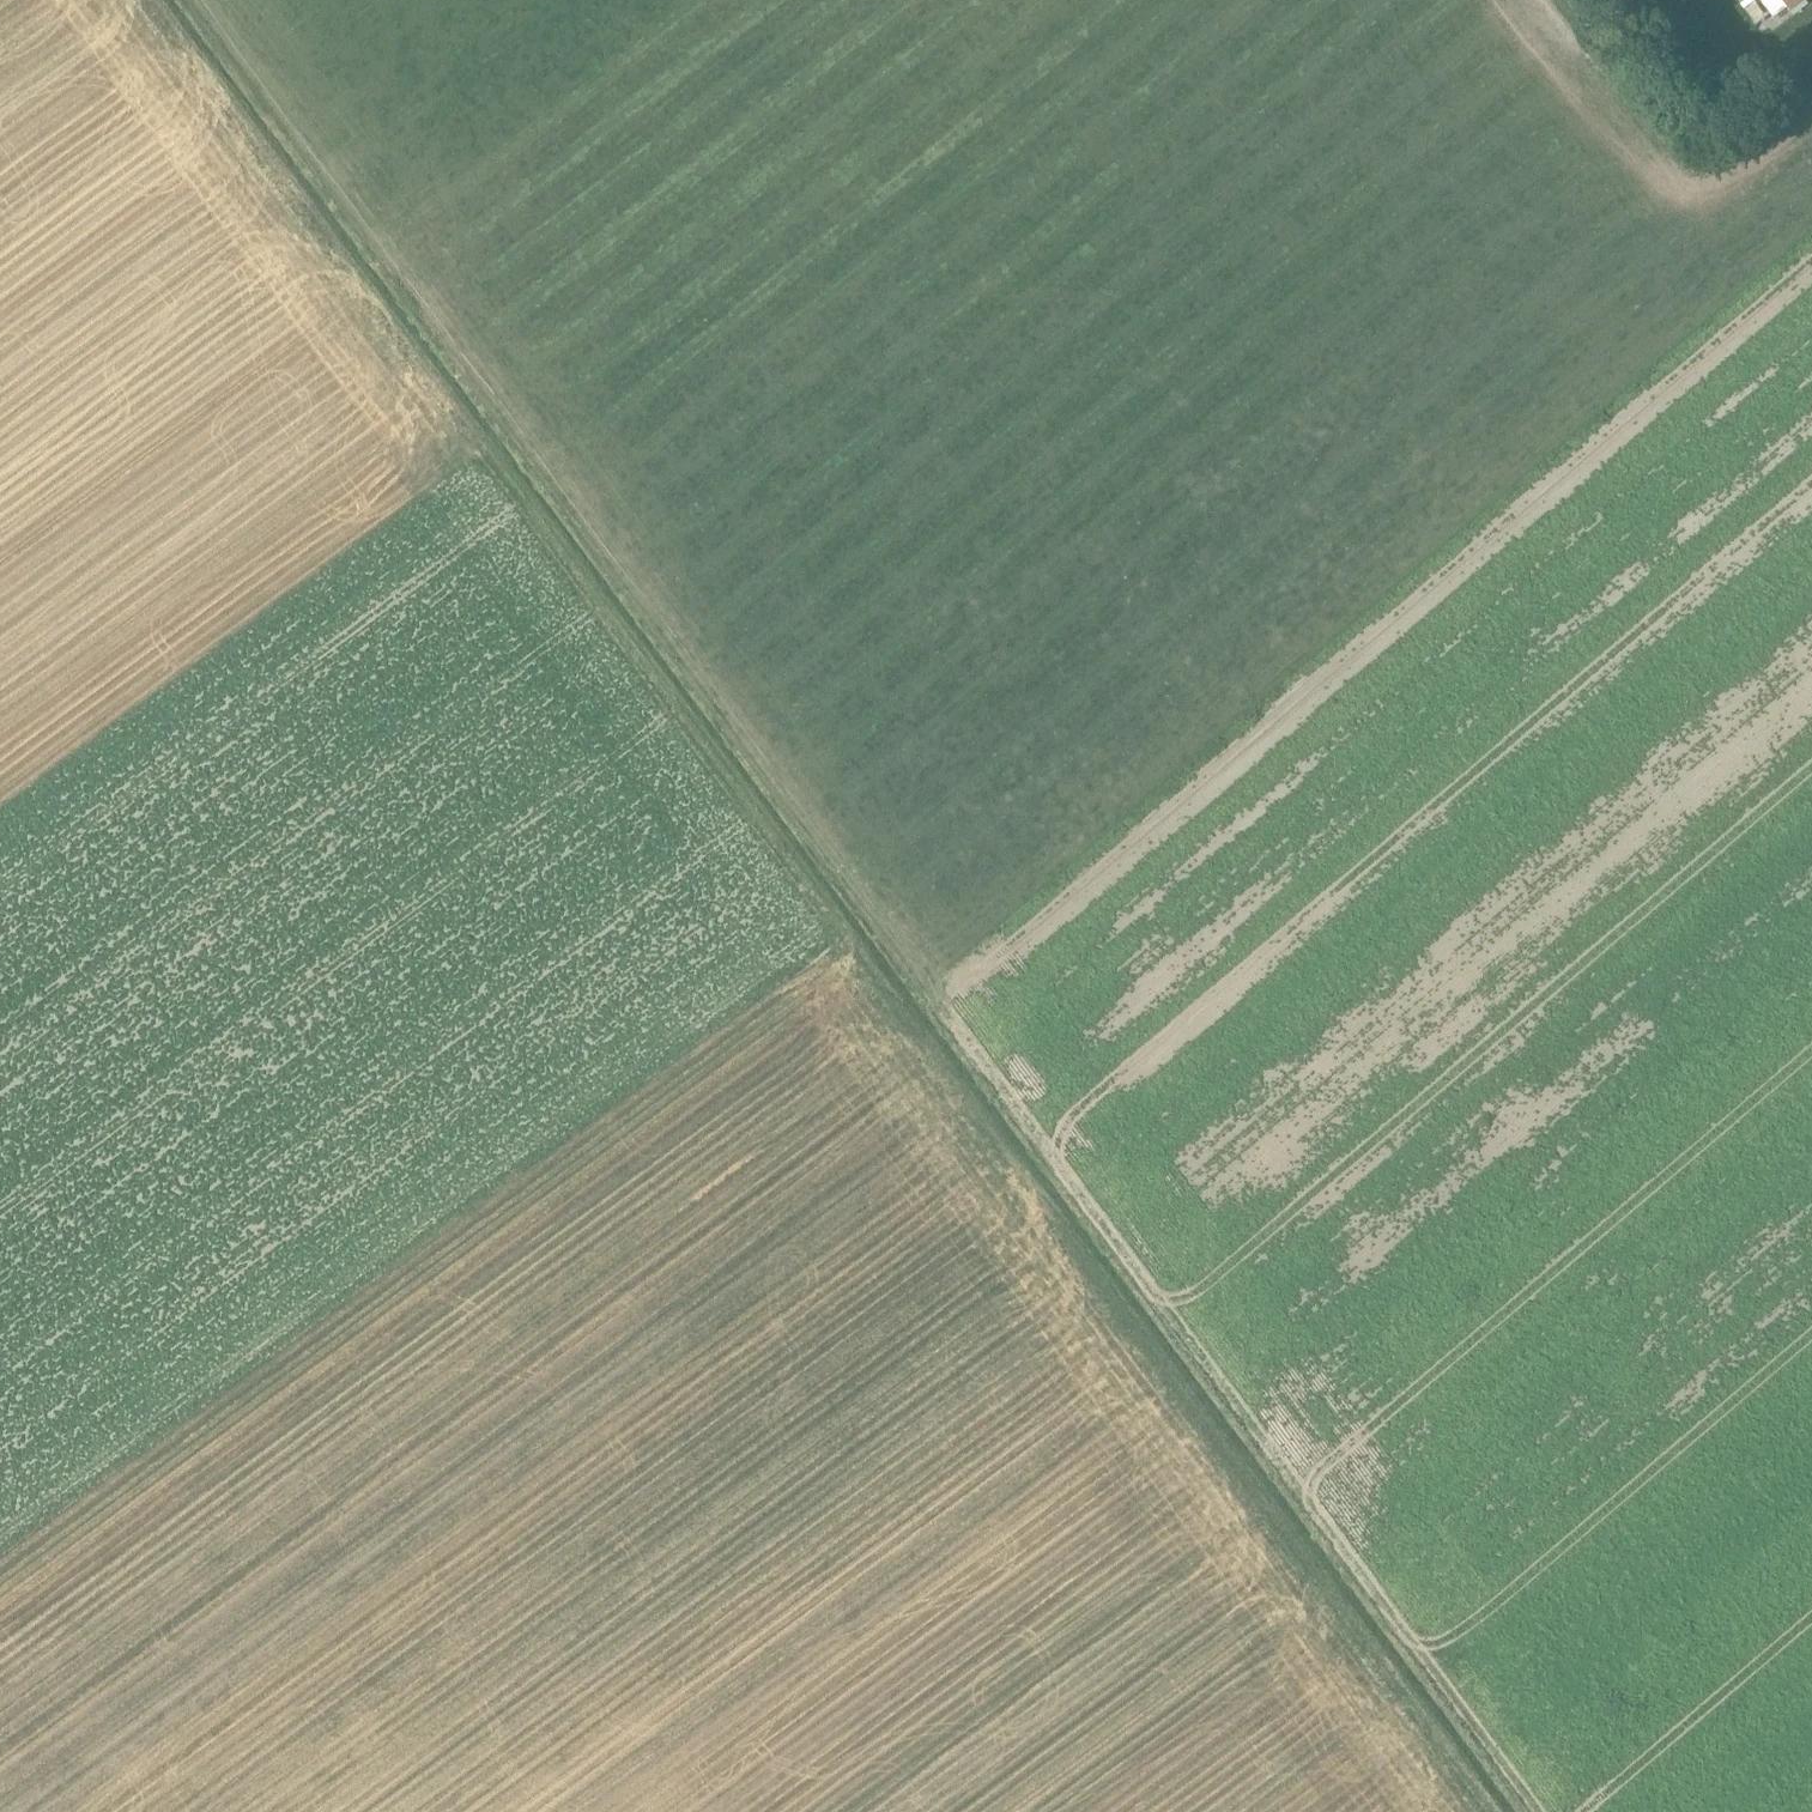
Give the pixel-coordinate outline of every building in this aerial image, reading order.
[(1806,0),(1758,0),(1770,16),(1775,17),(1786,9),(1788,13),(1806,0)]
